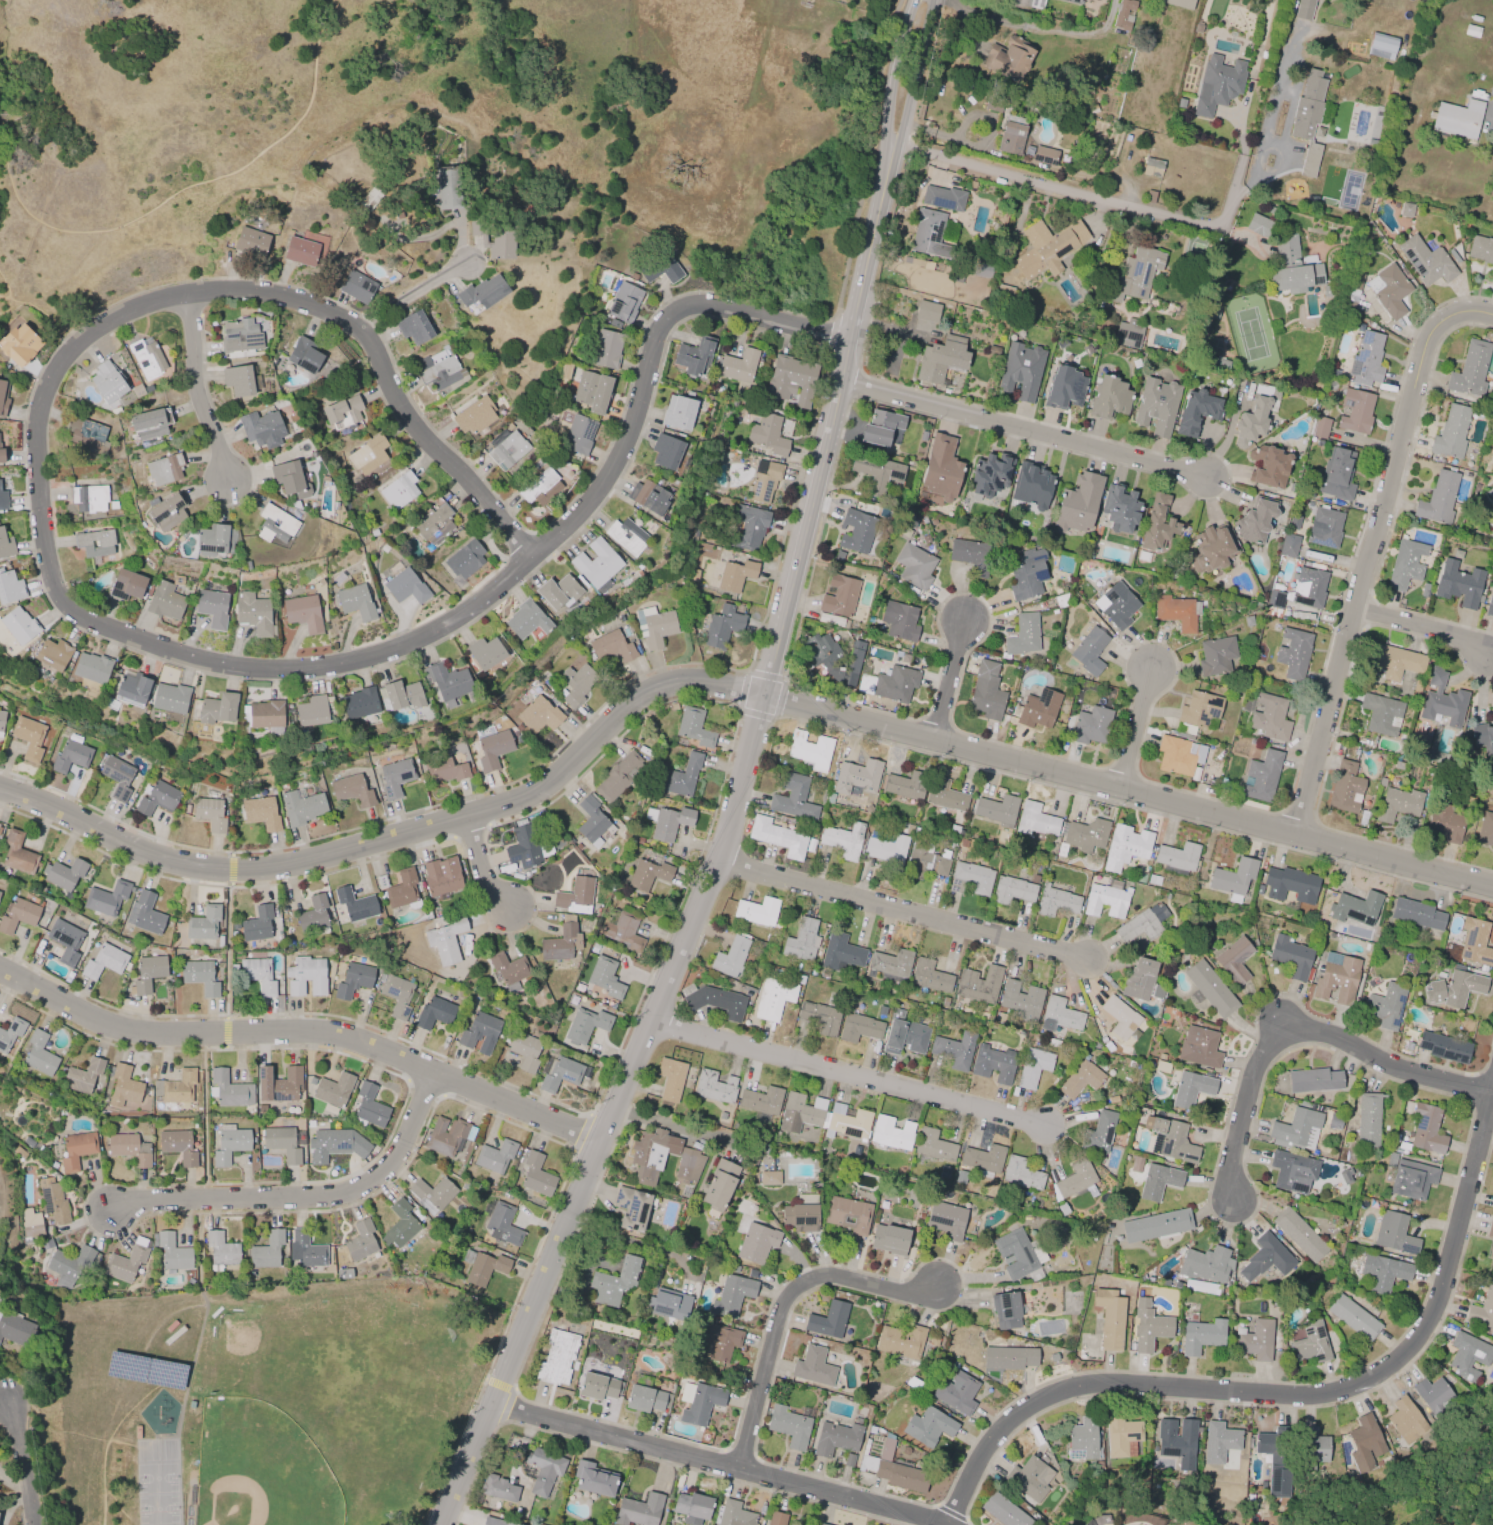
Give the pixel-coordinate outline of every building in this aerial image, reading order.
[(1027,6),(1029,0),(1044,0),(1042,10),(1027,6)] [(1118,4),(1119,0),(1125,0),(1128,1),(1128,0),(1133,0),(1137,1),(1134,11),(1128,9),(1126,14),(1133,16),(1129,31),(1112,26),(1116,11),(1114,11),(1116,4),(1118,4)] [(1191,11),(1152,0),(1194,0),(1191,11)] [(1466,24),(1480,28),(1477,39),(1463,34),(1466,24)] [(1372,32),(1398,39),(1392,61),(1366,54),(1372,32)] [(982,65),(987,55),(986,54),(991,43),(1004,49),(1007,44),(1005,41),(1007,36),(1011,35),(1034,48),(1033,51),(1034,52),(1027,64),(1028,66),(1025,71),(1022,72),(1016,85),(986,70),(987,67),(982,65)] [(1227,99),(1225,106),(1214,103),(1210,119),(1192,113),(1197,96),(1198,96),(1201,85),(1198,85),(1205,62),(1207,62),(1209,53),(1221,56),(1219,64),(1231,68),(1233,59),(1246,62),(1243,71),(1246,72),(1239,95),(1236,94),(1235,96),(1229,100),(1227,99)] [(1323,103),(1318,124),(1315,123),(1311,140),(1290,135),(1294,119),(1292,118),(1297,97),(1301,98),(1309,68),(1321,71),(1319,78),(1326,80),(1321,103),(1323,103)] [(1484,102),(1474,140),(1431,129),(1434,119),(1428,117),(1430,111),(1435,112),(1438,101),(1465,108),(1467,98),(1484,102)] [(1022,157),(997,150),(1006,115),(1028,120),(1024,136),(1027,137),(1022,157)] [(1299,175),(1308,142),(1322,146),(1314,179),(1299,175)] [(1036,145),(1059,151),(1055,166),(1032,160),(1036,145)] [(1145,157),(1164,162),(1160,177),(1147,174),(1147,176),(1141,174),(1145,157)] [(438,210),(434,167),(458,165),(462,208),(438,210)] [(962,213),(921,204),(925,185),(948,190),(948,188),(966,192),(962,213)] [(383,194),(368,212),(358,203),(373,186),(383,194)] [(1156,192),(1153,205),(1143,202),(1147,190),(1156,192)] [(1399,215),(1402,202),(1413,204),(1411,217),(1399,215)] [(910,251),(916,224),(914,223),(918,207),(946,214),(939,243),(954,247),(951,260),(910,251)] [(1245,228),(1252,213),(1274,223),(1267,239),(1245,228)] [(1031,248),(1020,231),(1038,219),(1049,236),(1077,218),(1090,238),(1057,260),(1062,269),(1051,277),(1045,267),(1025,281),(1012,261),(1031,248)] [(514,259),(489,259),(488,248),(481,248),(481,235),(470,235),(470,220),(513,219),(514,259)] [(240,226),(270,236),(262,260),(233,250),(240,226)] [(1396,246),(1414,233),(1428,253),(1437,246),(1458,275),(1445,284),(1440,277),(1425,288),(1418,279),(1419,278),(1396,246)] [(1321,264),(1323,285),(1304,288),(1305,293),(1288,295),(1287,289),(1270,291),(1267,271),(1277,270),(1273,236),(1295,234),(1299,267),(1321,264)] [(1472,235),(1492,241),(1492,265),(1482,262),(1482,260),(1467,256),(1472,235)] [(313,268),(282,259),(289,236),(320,245),(313,268)] [(1456,262),(1447,251),(1459,242),(1463,261),(1456,262)] [(1135,245),(1158,251),(1157,252),(1165,254),(1161,271),(1159,271),(1155,287),(1148,286),(1145,301),(1121,295),(1119,304),(1108,302),(1115,276),(1120,277),(1125,257),(1132,258),(1135,245)] [(648,284),(662,274),(670,285),(683,276),(666,251),(639,270),(648,284)] [(963,259),(992,264),(990,279),(960,274),(963,259)] [(1392,322),(1372,294),(1383,286),(1374,274),(1392,262),(1412,289),(1397,300),(1406,312),(1392,322)] [(350,269),(376,284),(364,305),(337,290),(350,269)] [(1344,306),(1354,271),(1364,274),(1355,309),(1344,306)] [(509,292),(483,310),(476,300),(464,309),(454,295),(468,284),(471,288),(484,279),(485,281),(496,274),(509,292)] [(605,313),(628,325),(644,293),(621,281),(605,313)] [(998,284),(1014,288),(1010,304),(994,300),(998,284)] [(919,299),(941,305),(937,323),(914,317),(919,299)] [(433,334),(418,309),(395,322),(410,348),(433,334)] [(254,355),(228,358),(227,353),(222,353),(221,339),(224,339),(223,323),(239,321),(239,319),(251,317),(252,324),(257,323),(258,332),(262,332),(263,348),(253,349),(254,355)] [(1118,321),(1126,323),(1128,317),(1137,319),(1136,325),(1144,327),(1139,349),(1105,341),(1107,331),(1113,332),(1112,336),(1114,337),(1118,321)] [(19,320),(0,339),(0,351),(17,368),(42,343),(19,320)] [(617,371),(625,335),(599,329),(591,365),(617,371)] [(1384,336),(1380,351),(1381,351),(1377,366),(1383,367),(1379,383),(1370,380),(1368,387),(1350,382),(1352,376),(1347,375),(1352,354),(1355,355),(1359,337),(1361,338),(1363,330),(1384,336)] [(930,344),(942,346),(944,334),(965,339),(963,352),(969,353),(965,371),(945,367),(942,380),(941,380),(940,386),(916,381),(919,365),(918,364),(922,348),(929,349),(930,344)] [(312,375),(285,359),(299,335),(315,345),(313,350),(324,356),(312,375)] [(150,336),(127,346),(144,381),(166,370),(150,336)] [(698,349),(679,344),(672,370),(705,379),(715,339),(701,336),(698,349)] [(1459,374),(1468,337),(1491,343),(1482,381),(1486,382),(1482,398),(1445,388),(1449,372),(1459,374)] [(997,387),(1009,341),(1023,345),(1022,348),(1030,350),(1031,348),(1034,346),(1038,347),(1039,350),(1045,351),(1031,405),(1015,400),(1019,384),(1012,382),(1009,394),(999,392),(1000,388),(997,387)] [(989,345),(1000,348),(998,356),(987,353),(989,345)] [(721,356),(717,377),(751,384),(759,351),(743,347),(741,360),(721,356)] [(416,368),(422,385),(431,381),(435,391),(463,380),(453,353),(416,368)] [(766,395),(795,402),(794,406),(808,409),(819,363),(776,353),(766,395)] [(89,377),(94,374),(93,371),(96,369),(95,366),(106,358),(114,371),(115,370),(128,388),(107,403),(89,377)] [(1130,361),(1138,358),(1141,366),(1133,369),(1130,361)] [(1045,399),(1051,373),(1053,373),(1055,365),(1057,366),(1057,364),(1072,368),(1071,371),(1079,373),(1078,376),(1086,378),(1079,407),(1066,403),(1065,410),(1052,407),(1052,408),(1042,405),(1043,399),(1045,399)] [(222,368),(249,365),(253,395),(232,397),(231,386),(224,387),(222,368)] [(1329,368),(1340,371),(1338,378),(1327,375),(1329,368)] [(604,416),(613,378),(581,371),(574,402),(589,405),(587,413),(604,416)] [(1100,374),(1117,379),(1116,382),(1121,383),(1121,381),(1126,383),(1124,390),(1132,392),(1126,416),(1119,414),(1112,412),(1110,421),(1087,415),(1092,397),(1094,397),(1100,374)] [(1132,422),(1144,376),(1158,379),(1157,383),(1166,385),(1166,383),(1169,381),(1173,383),(1175,385),(1181,387),(1167,440),(1150,436),(1154,419),(1148,418),(1145,428),(1134,425),(1135,423),(1132,422)] [(9,382),(0,381),(0,416),(4,416),(9,382)] [(145,393),(135,398),(130,388),(139,383),(145,393)] [(1241,413),(1250,415),(1253,402),(1250,402),(1255,384),(1281,391),(1276,413),(1268,411),(1266,418),(1269,419),(1265,437),(1255,435),(1253,442),(1246,440),(1245,447),(1241,449),(1236,448),(1233,444),(1236,431),(1235,431),(1233,427),(1234,422),(1237,420),(1239,420),(1241,413)] [(1195,439),(1174,433),(1186,390),(1194,393),(1195,390),(1198,388),(1202,390),(1204,393),(1203,395),(1220,399),(1218,408),(1222,409),(1219,422),(1207,419),(1208,416),(1201,415),(1195,439)] [(1344,388),(1374,395),(1369,416),(1371,417),(1367,435),(1336,427),(1339,416),(1346,418),(1349,409),(1339,406),(1344,388)] [(320,409),(331,432),(367,416),(357,393),(320,409)] [(664,413),(661,425),(688,431),(696,401),(674,395),(669,414),(664,413)] [(451,417),(463,439),(499,418),(486,397),(451,417)] [(1438,436),(1442,422),(1444,422),(1449,403),(1471,409),(1463,441),(1465,441),(1461,460),(1459,459),(1458,460),(1428,452),(1432,435),(1438,436)] [(136,447),(159,443),(157,436),(167,434),(161,408),(129,415),(136,447)] [(868,425),(872,409),(906,416),(903,430),(893,428),(892,434),(890,433),(887,448),(859,441),(863,424),(868,425)] [(283,442),(275,417),(260,422),(256,411),(238,417),(250,453),(283,442)] [(751,425),(746,445),(786,455),(790,440),(778,437),(783,416),(762,411),(759,427),(751,425)] [(598,422),(574,414),(562,450),(585,458),(598,422)] [(107,425),(70,415),(63,441),(100,451),(107,425)] [(1330,420),(1325,439),(1310,435),(1315,416),(1330,420)] [(486,455),(503,473),(530,449),(513,430),(486,455)] [(919,439),(921,431),(927,432),(924,441),(919,439)] [(368,481),(387,461),(379,452),(387,444),(375,432),(347,460),(368,481)] [(920,485),(933,432),(955,438),(950,456),(956,457),(955,460),(964,463),(954,498),(951,497),(950,501),(947,502),(943,501),(941,498),(941,495),(925,490),(926,486),(920,485)] [(684,442),(658,434),(648,463),(674,472),(684,442)] [(1282,490),(1247,480),(1249,471),(1252,472),(1254,465),(1257,466),(1259,462),(1249,459),(1246,455),(1248,451),(1251,450),(1255,451),(1257,447),(1260,444),(1266,446),(1268,445),(1271,446),(1271,448),(1280,450),(1279,454),(1283,455),(1286,453),(1290,454),(1291,457),(1286,476),(1285,476),(1282,490)] [(1325,459),(1327,460),(1330,446),(1355,452),(1351,468),(1352,468),(1348,484),(1354,485),(1350,501),(1332,497),(1333,496),(1316,491),(1325,459)] [(969,482),(976,457),(983,459),(985,453),(993,455),(994,451),(1008,455),(1008,457),(1015,459),(1007,488),(999,486),(997,493),(993,492),(991,497),(988,499),(983,498),(982,497),(982,496),(970,493),(973,483),(969,482)] [(854,452),(906,466),(901,483),(887,479),(882,498),(867,494),(872,476),(849,470),(854,452)] [(184,479),(178,454),(145,462),(151,487),(184,479)] [(296,458),(304,487),(283,493),(280,482),(275,484),(270,465),(296,458)] [(1010,499),(1019,458),(1024,459),(1024,461),(1032,463),(1032,464),(1042,466),(1041,470),(1047,471),(1046,474),(1053,476),(1045,511),(1044,510),(1043,512),(1039,512),(1036,512),(1034,508),(1034,505),(1010,499)] [(782,465),(758,460),(749,501),(772,506),(782,465)] [(527,505),(534,500),(539,507),(567,486),(552,466),(517,492),(527,505)] [(1426,503),(1430,488),(1432,489),(1437,469),(1459,475),(1449,510),(1452,511),(1448,526),(1412,516),(1416,500),(1426,503)] [(418,495),(412,487),(418,483),(408,470),(379,492),(395,512),(418,495)] [(1052,525),(1061,490),(1070,492),(1071,489),(1075,490),(1076,485),(1072,484),(1074,475),(1080,476),(1081,472),(1103,477),(1090,530),(1083,528),(1082,533),(1064,529),(1064,531),(1060,533),(1056,533),(1054,528),(1054,526),(1052,525)] [(671,496),(641,477),(627,499),(657,518),(671,496)] [(1115,483),(1124,485),(1122,491),(1126,492),(1127,490),(1135,492),(1133,500),(1141,502),(1135,525),(1131,524),(1128,534),(1118,532),(1115,533),(1110,532),(1109,528),(1110,523),(1105,522),(1107,514),(1099,512),(1101,505),(1102,505),(1107,484),(1115,486),(1115,483)] [(1484,491),(1492,484),(1492,504),(1489,499),(1490,498),(1484,491)] [(107,512),(107,486),(72,486),(72,512),(107,512)] [(1181,524),(1178,536),(1169,534),(1167,540),(1165,540),(1163,550),(1154,547),(1153,551),(1139,548),(1153,491),(1170,495),(1164,520),(1166,521),(1167,518),(1173,519),(1172,522),(1181,524)] [(160,534),(189,514),(175,493),(145,513),(160,534)] [(1254,495),(1278,501),(1275,510),(1277,512),(1276,516),(1273,518),(1268,517),(1266,524),(1269,527),(1268,531),(1265,532),(1261,545),(1240,540),(1231,522),(1243,515),(1244,512),(1248,509),(1250,510),(1254,495)] [(424,542),(436,534),(439,540),(462,523),(445,501),(412,526),(424,542)] [(258,517),(263,520),(255,534),(284,550),(299,521),(265,503),(258,517)] [(727,544),(759,553),(769,513),(738,504),(727,544)] [(1315,505),(1343,513),(1339,531),(1341,532),(1336,550),(1305,541),(1315,505)] [(876,519),(865,554),(837,545),(841,533),(849,535),(851,526),(845,524),(843,530),(838,528),(845,507),(860,512),(859,513),(876,519)] [(631,558),(649,541),(622,513),(604,531),(631,558)] [(907,516),(918,520),(914,528),(903,524),(907,516)] [(1194,574),(1187,558),(1189,557),(1187,552),(1191,550),(1194,555),(1197,554),(1194,547),(1196,546),(1195,544),(1196,543),(1193,536),(1202,532),(1201,529),(1209,525),(1210,529),(1225,522),(1238,552),(1231,555),(1232,558),(1225,561),(1226,564),(1225,566),(1220,569),(1217,568),(1217,567),(1204,573),(1203,571),(1199,573),(1197,572),(1194,574)] [(233,525),(211,525),(211,529),(196,529),(195,554),(232,555),(233,525)] [(16,555),(12,536),(5,537),(2,526),(0,526),(0,559),(16,555)] [(76,548),(83,547),(84,558),(117,554),(113,529),(74,534),(76,548)] [(1300,537),(1294,558),(1278,554),(1284,533),(1300,537)] [(597,536),(623,564),(606,579),(611,584),(600,594),(595,589),(593,590),(580,575),(568,561),(579,551),(589,561),(595,556),(586,546),(597,536)] [(442,562),(473,538),(484,552),(479,556),(484,562),(464,579),(465,581),(457,588),(450,579),(454,576),(442,562)] [(1385,588),(1398,538),(1429,546),(1426,556),(1417,554),(1415,563),(1424,565),(1419,581),(1407,578),(1403,592),(1385,588)] [(951,539),(990,545),(986,580),(970,578),(972,564),(948,560),(951,539)] [(924,593),(898,577),(904,567),(894,561),(905,542),(927,555),(928,554),(937,560),(928,575),(933,578),(924,593)] [(385,553),(380,549),(385,544),(389,548),(385,553)] [(1009,569),(1020,565),(1017,556),(1021,555),(1020,552),(1032,548),(1033,551),(1042,548),(1045,560),(1042,561),(1048,581),(1040,583),(1043,594),(1014,603),(1008,587),(1014,585),(1009,569)] [(718,590),(738,596),(743,578),(754,581),(760,563),(728,554),(718,590)] [(1471,567),(1485,571),(1479,595),(1483,596),(1481,603),(1477,602),(1475,612),(1459,608),(1462,595),(1459,594),(1458,598),(1449,595),(1447,600),(1434,596),(1439,574),(1440,574),(1445,557),(1458,561),(1455,571),(1469,575),(1471,567)] [(418,606),(430,597),(408,566),(383,585),(396,604),(409,594),(418,606)] [(1290,601),(1295,579),(1291,578),(1292,573),(1297,574),(1299,566),(1314,570),(1314,569),(1327,573),(1322,591),(1325,592),(1320,609),(1290,601)] [(11,567),(0,570),(0,604),(26,598),(22,579),(15,581),(11,567)] [(138,602),(146,577),(117,568),(109,593),(138,602)] [(817,610),(821,594),(833,597),(835,587),(826,585),(829,573),(859,581),(849,618),(817,610)] [(547,579),(534,592),(554,612),(562,603),(567,608),(584,592),(565,574),(554,586),(547,579)] [(178,622),(186,599),(172,594),(175,585),(157,579),(146,611),(178,622)] [(1140,605),(1128,617),(1131,621),(1119,632),(1092,603),(1117,580),(1140,605)] [(1484,614),(1492,581),(1492,617),(1484,614)] [(375,619),(365,583),(335,592),(341,614),(356,610),(360,624),(375,619)] [(1285,593),(1279,618),(1263,614),(1269,589),(1285,593)] [(194,614),(210,616),(208,629),(224,632),(229,595),(197,591),(194,614)] [(253,592),(236,592),(236,625),(254,624),(254,638),(270,638),(270,600),(253,600),(253,592)] [(1178,620),(1155,620),(1155,595),(1169,595),(1169,599),(1193,599),(1193,602),(1200,602),(1200,615),(1195,615),(1195,634),(1179,634),(1178,620)] [(282,600),(285,625),(304,623),(305,636),(320,634),(316,596),(282,600)] [(535,627),(543,635),(553,625),(527,600),(503,624),(521,642),(535,627)] [(917,608),(913,625),(919,626),(915,643),(885,635),(889,622),(884,621),(889,601),(917,608)] [(747,608),(721,603),(718,616),(710,615),(704,646),(725,650),(729,629),(742,631),(747,608)] [(17,647),(38,631),(19,604),(0,618),(0,623),(17,647)] [(661,637),(678,634),(675,612),(655,614),(654,608),(640,610),(645,652),(662,650),(661,637)] [(842,628),(817,621),(820,612),(844,619),(842,628)] [(1036,612),(1039,650),(1023,652),(1023,653),(1005,654),(1004,638),(1016,637),(1015,632),(1016,632),(1015,613),(1036,612)] [(1243,617),(1251,615),(1253,625),(1245,627),(1243,617)] [(1068,655),(1092,625),(1109,639),(1094,657),(1105,666),(1094,679),(1079,667),(1080,665),(1068,655)] [(1282,626),(1312,634),(1309,646),(1310,646),(1301,682),(1283,678),(1286,665),(1273,662),(1277,645),(1285,648),(1287,641),(1279,639),(1282,626)] [(588,642),(597,661),(617,652),(622,664),(638,657),(632,642),(624,646),(617,630),(588,642)] [(799,644),(814,634),(817,638),(825,632),(831,642),(834,641),(841,652),(829,659),(833,665),(846,668),(853,639),(865,643),(853,689),(836,684),(826,674),(819,662),(813,666),(808,659),(803,662),(798,653),(803,650),(799,644)] [(1233,636),(1237,657),(1228,659),(1230,671),(1201,677),(1198,661),(1203,660),(1199,641),(1209,639),(1210,641),(1233,636)] [(465,648),(479,673),(505,658),(493,637),(483,643),(481,639),(465,648)] [(53,645),(43,639),(31,658),(57,674),(73,648),(57,638),(53,645)] [(1384,671),(1376,669),(1374,677),(1363,674),(1371,644),(1383,647),(1383,646),(1427,657),(1423,677),(1402,671),(1398,684),(1382,679),(1384,671)] [(71,676),(104,686),(111,660),(78,651),(71,676)] [(1006,693),(999,723),(982,719),(984,713),(968,709),(975,678),(974,678),(979,659),(998,663),(995,677),(998,678),(995,690),(1006,693)] [(421,670),(427,686),(433,683),(441,704),(472,692),(463,668),(445,675),(440,662),(421,670)] [(890,665),(920,673),(916,689),(911,688),(906,704),(855,691),(860,674),(874,677),(875,673),(887,676),(890,665)] [(571,688),(561,699),(573,710),(599,681),(583,666),(576,674),(568,667),(559,677),(571,688)] [(1447,718),(1433,714),(1432,721),(1418,718),(1425,691),(1433,693),(1435,687),(1427,685),(1432,666),(1443,668),(1442,671),(1447,673),(1442,689),(1441,689),(1439,695),(1445,696),(1446,692),(1454,694),(1455,690),(1468,693),(1458,731),(1445,727),(1447,718)] [(141,707),(150,678),(122,669),(112,697),(141,707)] [(150,708),(183,716),(189,689),(156,682),(150,708)] [(378,686),(385,714),(423,705),(418,683),(398,687),(397,682),(378,686)] [(338,696),(345,721),(379,712),(372,687),(338,696)] [(1061,695),(1049,729),(1032,723),(1030,728),(1014,723),(1016,718),(1010,716),(1014,704),(1021,707),(1025,694),(1037,698),(1040,688),(1061,695)] [(1191,690),(1223,699),(1218,719),(1209,717),(1205,729),(1195,727),(1193,736),(1178,732),(1180,723),(1176,722),(1180,705),(1187,707),(1191,690)] [(200,699),(197,722),(231,727),(235,694),(217,692),(216,701),(200,699)] [(1256,692),(1287,700),(1281,719),(1291,722),(1286,743),(1261,736),(1263,731),(1247,727),(1252,711),(1260,713),(1263,705),(1254,702),(1256,692)] [(1364,730),(1370,710),(1359,707),(1362,693),(1403,704),(1393,738),(1364,730)] [(515,718),(533,736),(545,725),(552,732),(564,719),(540,694),(515,718)] [(322,695),(305,698),(306,703),(293,705),(297,728),(326,723),(322,695)] [(247,728),(282,728),(282,702),(247,702),(247,728)] [(715,734),(699,730),(704,710),(684,705),(676,739),(711,748),(715,734)] [(1112,711),(1103,744),(1088,740),(1086,745),(1069,740),(1076,711),(1089,714),(1091,705),(1112,711)] [(1057,722),(1059,713),(1065,715),(1063,724),(1057,722)] [(21,760),(36,765),(49,728),(18,717),(11,737),(27,743),(21,760)] [(1486,726),(1492,725),(1492,754),(1483,755),(1482,746),(1472,747),(1468,726),(1486,723),(1486,726)] [(834,740),(825,773),(811,769),(813,763),(800,760),(800,759),(787,756),(792,739),(790,738),(793,729),(805,732),(803,741),(814,744),(817,735),(834,740)] [(474,741),(485,775),(499,770),(496,757),(514,751),(508,731),(474,741)] [(1190,778),(1157,770),(1161,752),(1156,751),(1160,734),(1190,741),(1189,743),(1206,747),(1202,764),(1194,762),(1190,778)] [(94,751),(63,738),(50,771),(64,777),(70,763),(86,770),(94,751)] [(1282,753),(1269,803),(1239,795),(1242,784),(1251,787),(1253,778),(1245,776),(1249,760),(1261,763),(1265,748),(1282,753)] [(593,789),(609,805),(648,767),(631,751),(593,789)] [(668,771),(663,791),(692,798),(702,755),(689,751),(683,775),(668,771)] [(470,778),(464,754),(425,763),(431,787),(470,778)] [(110,797),(121,803),(138,773),(108,756),(98,773),(117,785),(110,797)] [(836,760),(863,767),(865,758),(882,762),(874,794),(860,790),(861,786),(850,784),(847,798),(835,795),(833,804),(826,802),(836,760)] [(1326,806),(1339,758),(1356,763),(1353,776),(1365,779),(1356,814),(1326,806)] [(398,785),(416,781),(411,760),(379,768),(387,802),(401,798),(398,785)] [(1394,760),(1403,762),(1401,770),(1392,768),(1394,760)] [(921,802),(881,791),(886,774),(908,780),(911,769),(929,774),(921,802)] [(816,821),(767,809),(771,793),(787,797),(789,790),(780,787),(784,771),(809,777),(803,802),(819,806),(816,821)] [(330,782),(335,802),(356,798),(359,810),(375,806),(367,774),(330,782)] [(966,813),(926,803),(933,775),(949,780),(947,789),(970,795),(966,813)] [(1386,779),(1384,787),(1378,785),(1380,777),(1386,779)] [(171,814),(182,793),(152,778),(135,811),(148,818),(155,805),(171,814)] [(1219,788),(1221,778),(1226,779),(1229,787),(1228,790),(1219,788)] [(1418,818),(1395,812),(1392,824),(1375,820),(1380,801),(1383,802),(1386,788),(1409,794),(1410,790),(1423,793),(1421,800),(1422,800),(1418,818)] [(288,825),(328,817),(323,794),(305,798),(303,790),(282,794),(288,825)] [(1019,798),(1011,830),(997,827),(998,822),(972,815),(977,797),(999,803),(1002,794),(1019,798)] [(588,844),(612,828),(590,795),(578,803),(589,820),(577,828),(588,844)] [(280,832),(276,797),(241,801),(244,824),(264,822),(265,834),(280,832)] [(223,835),(225,801),(194,799),(193,819),(210,821),(209,834),(223,835)] [(1016,831),(1024,799),(1040,803),(1038,813),(1060,819),(1056,835),(1043,832),(1042,833),(1030,830),(1029,834),(1016,831)] [(1458,845),(1442,841),(1444,837),(1424,832),(1432,801),(1451,805),(1449,812),(1465,816),(1458,845)] [(672,844),(676,824),(692,827),(695,811),(680,808),(679,813),(658,809),(652,841),(672,844)] [(1358,824),(1361,810),(1368,812),(1364,825),(1358,824)] [(1483,811),(1492,814),(1492,848),(1475,843),(1483,811)] [(769,825),(808,836),(801,862),(784,858),(786,849),(776,846),(775,849),(764,846),(765,843),(747,838),(754,814),(771,818),(769,825)] [(1110,822),(1103,849),(1091,846),(1089,854),(1077,851),(1078,848),(1067,845),(1064,859),(1056,857),(1059,843),(1062,844),(1068,821),(1085,825),(1091,821),(1092,818),(1110,822)] [(866,824),(856,863),(838,859),(840,849),(818,843),(823,826),(849,833),(852,820),(866,824)] [(1118,873),(1102,869),(1114,823),(1131,827),(1130,833),(1137,835),(1139,829),(1154,833),(1147,860),(1128,855),(1126,864),(1121,862),(1118,873)] [(521,869),(543,865),(540,853),(538,853),(532,824),(512,828),(516,846),(504,849),(507,864),(520,862),(521,869)] [(949,824),(960,827),(954,848),(949,847),(950,843),(949,843),(951,835),(947,834),(949,824)] [(18,850),(23,833),(9,829),(0,861),(0,865),(33,875),(39,856),(18,850)] [(901,866),(862,855),(868,836),(892,843),(895,833),(909,837),(901,866)] [(945,876),(923,870),(920,879),(904,875),(914,837),(927,841),(924,853),(939,857),(941,849),(950,851),(948,858),(949,859),(945,876)] [(960,839),(968,841),(966,848),(958,846),(960,839)] [(1158,844),(1181,850),(1183,841),(1200,845),(1193,871),(1187,870),(1185,877),(1161,871),(1163,864),(1153,862),(1158,844)] [(430,897),(463,889),(455,856),(422,865),(430,897)] [(1252,879),(1247,878),(1242,897),(1241,896),(1239,905),(1228,902),(1230,893),(1207,887),(1212,868),(1233,873),(1238,856),(1257,861),(1252,879)] [(670,883),(675,867),(637,857),(629,887),(647,892),(652,878),(670,883)] [(44,880),(73,894),(87,864),(74,858),(68,869),(53,862),(44,880)] [(955,861),(968,865),(968,863),(989,869),(988,870),(994,871),(987,898),(970,893),(972,884),(963,882),(960,893),(948,890),(951,878),(950,878),(955,861)] [(1282,867),(1319,877),(1312,906),(1293,901),(1295,893),(1284,890),(1281,902),(1265,897),(1268,886),(1262,885),(1266,868),(1281,871),(1282,867)] [(414,870),(397,873),(400,885),(386,888),(390,908),(420,902),(414,870)] [(1030,882),(1032,874),(1039,876),(1037,883),(1030,882)] [(1147,882),(1149,874),(1155,876),(1153,884),(1147,882)] [(1037,885),(1033,903),(1009,898),(1007,906),(990,902),(996,875),(1003,877),(1004,876),(1024,880),(1023,882),(1037,885)] [(571,894),(555,892),(553,908),(589,913),(594,878),(574,876),(571,894)] [(84,908),(119,918),(129,884),(115,879),(111,894),(90,887),(84,908)] [(1082,914),(1086,901),(1085,900),(1090,883),(1103,887),(1103,886),(1108,887),(1110,880),(1123,883),(1121,890),(1122,891),(1122,892),(1125,892),(1126,887),(1131,888),(1130,895),(1129,895),(1122,921),(1105,916),(1108,905),(1100,903),(1097,918),(1082,914)] [(1076,914),(1054,908),(1051,917),(1036,913),(1044,882),(1049,883),(1048,887),(1068,893),(1067,893),(1081,897),(1076,914)] [(345,923),(379,916),(374,896),(353,900),(350,887),(338,890),(345,923)] [(166,917),(149,911),(155,894),(140,889),(128,925),(160,935),(166,917)] [(1338,892),(1362,901),(1367,889),(1383,895),(1370,927),(1343,917),(1341,923),(1329,918),(1331,912),(1327,910),(1330,903),(1334,904),(1338,892)] [(297,915),(301,933),(332,926),(324,893),(309,897),(313,911),(297,915)] [(10,937),(17,921),(34,927),(42,908),(12,896),(0,925),(0,933),(10,937)] [(737,900),(760,906),(762,896),(779,900),(772,928),(733,917),(737,900)] [(1395,897),(1432,906),(1431,910),(1446,914),(1442,931),(1389,917),(1395,897)] [(241,922),(242,942),(274,939),(271,904),(256,906),(257,920),(241,922)] [(1113,930),(1146,907),(1147,909),(1154,904),(1164,919),(1158,923),(1163,931),(1147,941),(1141,932),(1123,944),(1113,930)] [(188,940),(219,940),(219,905),(204,905),(204,919),(188,919),(188,940)] [(634,935),(639,921),(612,910),(602,936),(641,951),(645,940),(634,935)] [(794,939),(800,916),(817,920),(814,934),(815,935),(814,936),(820,938),(817,948),(815,948),(811,962),(780,954),(785,937),(794,939)] [(1482,947),(1492,950),(1492,961),(1491,968),(1474,963),(1474,962),(1458,957),(1466,930),(1460,929),(1463,916),(1489,923),(1482,947)] [(450,926),(425,932),(428,948),(436,946),(441,968),(460,964),(454,935),(468,932),(465,917),(449,920),(450,926)] [(72,968),(87,934),(55,920),(47,939),(65,947),(58,962),(72,968)] [(540,940),(540,960),(578,960),(578,923),(561,923),(561,940),(540,940)] [(820,967),(830,930),(847,934),(844,944),(867,950),(862,968),(844,964),(842,972),(820,967)] [(1313,950),(1303,983),(1287,978),(1291,965),(1268,958),(1275,933),(1287,936),(1286,942),(1313,950)] [(725,955),(733,934),(751,941),(740,966),(742,967),(739,974),(736,972),(734,978),(709,968),(716,951),(725,955)] [(1213,958),(1241,935),(1254,950),(1238,963),(1250,977),(1237,987),(1213,958)] [(81,976),(94,983),(103,967),(119,976),(129,957),(100,941),(81,976)] [(896,948),(913,952),(906,979),(893,976),(892,982),(880,979),(881,974),(879,973),(879,972),(867,969),(871,951),(894,957),(896,948)] [(523,957),(507,964),(502,952),(489,958),(503,988),(532,975),(523,957)] [(1326,952),(1361,961),(1358,971),(1359,971),(1350,1007),(1334,1004),(1338,987),(1333,985),(1332,991),(1328,990),(1326,1000),(1322,999),(1322,1000),(1315,998),(1315,997),(1311,996),(1316,978),(1319,978),(1326,952)] [(627,987),(611,981),(617,964),(598,956),(587,983),(607,991),(605,995),(621,1002),(627,987)] [(917,956),(934,961),(931,970),(954,977),(949,993),(935,990),(935,991),(909,984),(917,956)] [(1137,956),(1158,963),(1153,977),(1156,978),(1153,986),(1156,986),(1155,987),(1158,988),(1158,989),(1163,991),(1160,999),(1149,995),(1146,1003),(1119,994),(1125,978),(1127,978),(1131,966),(1132,967),(1135,958),(1137,958),(1137,956)] [(167,978),(166,958),(136,958),(136,997),(150,997),(150,978),(167,978)] [(326,997),(326,958),(293,959),(293,982),(288,982),(289,997),(307,997),(326,997)] [(1182,973),(1200,958),(1239,1006),(1221,1020),(1182,973)] [(260,982),(260,998),(274,998),(274,960),(241,960),(241,982),(260,982)] [(181,984),(202,984),(202,1000),(217,1000),(217,963),(181,963),(181,984)] [(334,1000),(350,1002),(352,987),(371,990),(375,969),(345,964),(342,984),(337,983),(334,1000)] [(960,968),(977,972),(976,979),(983,980),(987,964),(1002,967),(993,1005),(980,1001),(980,1002),(961,997),(953,995),(960,968)] [(1444,998),(1442,999),(1442,1002),(1432,1003),(1432,1001),(1426,1002),(1424,991),(1429,990),(1428,982),(1442,980),(1443,985),(1447,986),(1452,969),(1488,979),(1484,995),(1467,990),(1462,1009),(1443,1003),(1444,998)] [(381,995),(397,1001),(390,1018),(403,1023),(417,987),(388,975),(381,995)] [(798,985),(794,1002),(783,1000),(777,1023),(753,1017),(763,977),(798,985)] [(1044,990),(1035,1025),(1020,1021),(1020,1018),(1009,1015),(1011,1010),(997,1007),(1005,978),(1019,982),(1016,993),(1025,995),(1028,986),(1044,990)] [(1382,997),(1386,981),(1407,986),(1395,1032),(1377,1027),(1379,1019),(1361,1014),(1367,993),(1382,997)] [(702,986),(720,990),(720,989),(740,995),(740,996),(746,997),(739,1024),(722,1019),(725,1010),(704,1004),(690,1012),(682,998),(684,996),(680,990),(691,983),(695,990),(702,986)] [(417,1029),(430,1033),(433,1021),(450,1026),(459,999),(428,990),(417,1029)] [(1111,993),(1142,1019),(1141,1021),(1147,1026),(1129,1048),(1119,1039),(1116,1043),(1105,1034),(1111,1032),(1110,1031),(1117,1022),(1099,1008),(1111,993)] [(1048,995),(1064,999),(1062,1008),(1084,1014),(1080,1031),(1066,1027),(1064,1035),(1039,1028),(1048,995)] [(815,1003),(841,1010),(833,1038),(816,1033),(819,1024),(796,1018),(801,1001),(814,1004),(815,1003)] [(613,1019),(577,1007),(565,1042),(584,1049),(592,1027),(608,1033),(613,1019)] [(882,1045),(892,1008),(904,1011),(901,1020),(930,1028),(923,1054),(907,1050),(908,1044),(901,1042),(897,1055),(881,1051),(883,1045),(882,1045)] [(473,1011),(459,1046),(471,1051),(478,1035),(494,1042),(502,1023),(473,1011)] [(995,1020),(997,1012),(1007,1015),(1005,1022),(1003,1022),(1002,1027),(997,1025),(998,1021),(995,1020)] [(838,1039),(845,1013),(850,1014),(851,1013),(871,1019),(871,1020),(884,1023),(880,1040),(857,1034),(854,1043),(838,1039)] [(13,1018),(8,1032),(0,1029),(0,1052),(13,1056),(25,1022),(13,1018)] [(1176,1059),(1181,1039),(1183,1040),(1187,1025),(1217,1033),(1213,1051),(1222,1054),(1217,1070),(1176,1059)] [(23,1064),(52,1078),(61,1060),(41,1050),(48,1036),(35,1029),(28,1043),(32,1045),(23,1064)] [(933,1036),(959,1043),(962,1030),(976,1034),(966,1073),(948,1069),(951,1059),(929,1053),(933,1036)] [(1421,1031),(1472,1044),(1467,1065),(1429,1055),(1430,1051),(1417,1048),(1421,1031)] [(532,1077),(545,1045),(515,1032),(507,1051),(523,1058),(518,1071),(532,1077)] [(1058,1048),(1045,1044),(1046,1038),(1060,1041),(1058,1048)] [(970,1074),(979,1043),(988,1045),(987,1049),(1003,1053),(1004,1049),(1018,1053),(1009,1087),(994,1083),(997,1071),(990,1069),(987,1078),(970,1074)] [(1016,1087),(1027,1047),(1054,1055),(1049,1073),(1039,1070),(1033,1091),(1016,1087)] [(1106,1077),(1094,1091),(1085,1083),(1071,1101),(1058,1090),(1083,1060),(1081,1057),(1085,1052),(1090,1056),(1086,1061),(1087,1062),(1088,1061),(1106,1077)] [(539,1091),(554,1096),(559,1080),(577,1087),(585,1067),(552,1054),(539,1091)] [(68,1068),(63,1089),(94,1098),(104,1061),(91,1057),(86,1073),(68,1068)] [(659,1057),(686,1064),(684,1070),(686,1071),(680,1091),(679,1091),(676,1104),(659,1099),(665,1077),(655,1074),(659,1057)] [(1154,1070),(1157,1061),(1170,1064),(1168,1074),(1154,1070)] [(107,1107),(123,1110),(125,1101),(139,1104),(144,1085),(129,1081),(132,1067),(117,1064),(107,1107)] [(258,1068),(258,1102),(302,1101),(301,1067),(285,1067),(285,1081),(271,1081),(270,1068),(258,1068)] [(228,1085),(228,1068),(214,1068),(215,1106),(253,1106),(253,1085),(228,1085)] [(700,1068),(716,1072),(714,1082),(724,1084),(726,1075),(737,1078),(735,1087),(736,1088),(732,1104),(699,1097),(699,1095),(694,1094),(700,1068)] [(1288,1072),(1327,1068),(1327,1072),(1341,1071),(1343,1089),(1290,1094),(1288,1072)] [(195,1104),(196,1069),(180,1069),(179,1083),(159,1083),(159,1104),(195,1104)] [(1180,1070),(1217,1079),(1213,1096),(1195,1091),(1190,1110),(1171,1105),(1180,1070)] [(319,1080),(312,1099),(345,1110),(356,1078),(340,1072),(336,1085),(319,1080)] [(371,1103),(377,1088),(362,1083),(350,1117),(383,1129),(390,1110),(371,1103)] [(741,1089),(764,1095),(766,1085),(783,1090),(776,1116),(770,1114),(769,1116),(749,1110),(750,1109),(736,1106),(741,1089)] [(787,1091),(804,1095),(802,1105),(811,1107),(814,1097),(827,1100),(824,1111),(825,1111),(821,1128),(800,1123),(797,1135),(777,1130),(787,1091)] [(1356,1146),(1358,1092),(1379,1092),(1378,1146),(1356,1146)] [(1415,1101),(1441,1108),(1435,1133),(1447,1136),(1442,1155),(1409,1146),(1417,1116),(1411,1115),(1415,1101)] [(832,1102),(845,1105),(844,1109),(854,1112),(855,1108),(872,1112),(864,1143),(858,1142),(859,1139),(832,1133),(831,1138),(823,1136),(832,1102)] [(1288,1127),(1293,1107),(1322,1114),(1313,1151),(1301,1148),(1300,1152),(1271,1144),(1272,1139),(1267,1138),(1271,1122),(1288,1127)] [(1093,1131),(1099,1109),(1116,1113),(1113,1127),(1113,1128),(1107,1154),(1079,1147),(1084,1129),(1093,1131)] [(425,1149),(455,1162),(470,1127),(439,1114),(425,1149)] [(890,1128),(901,1131),(904,1120),(915,1123),(912,1133),(914,1134),(909,1151),(896,1147),(896,1149),(875,1144),(875,1143),(870,1141),(874,1125),(873,1125),(876,1114),(893,1119),(890,1128)] [(1151,1153),(1156,1133),(1148,1131),(1148,1130),(1140,1128),(1144,1115),(1168,1121),(1169,1119),(1187,1124),(1183,1139),(1186,1144),(1200,1148),(1196,1164),(1151,1153)] [(935,1139),(957,1145),(953,1163),(914,1153),(921,1126),(937,1130),(935,1139)] [(262,1128),(294,1127),(294,1131),(303,1131),(304,1145),(295,1145),(295,1148),(299,1147),(300,1164),(284,1164),(284,1148),(262,1148),(262,1128)] [(638,1165),(634,1183),(654,1188),(662,1154),(667,1154),(671,1136),(639,1128),(630,1163),(638,1165)] [(251,1151),(250,1130),(218,1131),(218,1151),(214,1151),(214,1167),(230,1167),(230,1152),(251,1151)] [(159,1154),(180,1154),(180,1168),(194,1168),(194,1132),(159,1132),(159,1154)] [(327,1166),(326,1156),(368,1155),(368,1133),(311,1134),(311,1166),(327,1166)] [(95,1134),(61,1137),(64,1174),(78,1173),(77,1157),(97,1155),(95,1134)] [(149,1144),(137,1144),(137,1136),(107,1136),(107,1157),(133,1157),(133,1170),(149,1170),(149,1144)] [(474,1166),(506,1177),(517,1144),(503,1139),(498,1151),(481,1145),(474,1166)] [(1005,1148),(998,1175),(992,1173),(990,1179),(975,1175),(976,1170),(959,1166),(963,1147),(986,1153),(988,1144),(1005,1148)] [(17,1146),(28,1155),(24,1160),(13,1151),(17,1146)] [(706,1154),(683,1148),(674,1180),(696,1187),(706,1154)] [(1305,1196),(1273,1187),(1278,1168),(1269,1166),(1273,1149),(1319,1161),(1314,1182),(1309,1181),(1305,1196)] [(550,1198),(557,1178),(539,1172),(544,1157),(530,1151),(517,1186),(550,1198)] [(1001,1181),(1008,1154),(1025,1158),(1023,1168),(1045,1174),(1040,1192),(1019,1186),(1018,1192),(1005,1189),(1006,1182),(1001,1181)] [(1069,1164),(1084,1156),(1097,1180),(1090,1183),(1091,1184),(1074,1193),(1062,1200),(1054,1183),(1073,1173),(1069,1164)] [(1134,1156),(1143,1158),(1139,1173),(1130,1171),(1134,1156)] [(1398,1158),(1439,1170),(1435,1185),(1428,1183),(1422,1202),(1388,1192),(1398,1158)] [(740,1168),(718,1159),(700,1203),(722,1212),(740,1168)] [(1147,1163),(1184,1172),(1180,1188),(1162,1184),(1157,1203),(1138,1198),(1147,1163)] [(1338,1173),(1346,1169),(1346,1170),(1350,1168),(1352,1174),(1349,1175),(1352,1181),(1344,1185),(1338,1173)] [(780,1172),(761,1172),(761,1185),(780,1185),(780,1172)] [(408,1189),(434,1217),(459,1194),(444,1178),(430,1190),(420,1179),(408,1189)] [(52,1226),(67,1225),(64,1184),(40,1186),(42,1214),(51,1213),(52,1226)] [(653,1197),(619,1188),(613,1208),(622,1210),(618,1228),(643,1235),(653,1197)] [(389,1209),(400,1221),(385,1235),(398,1249),(425,1224),(400,1198),(389,1209)] [(872,1205),(830,1198),(825,1228),(867,1236),(872,1205)] [(515,1210),(496,1202),(482,1235),(519,1250),(525,1234),(509,1227),(515,1210)] [(932,1202),(925,1229),(945,1234),(944,1240),(960,1244),(968,1211),(932,1202)] [(782,1204),(782,1231),(817,1231),(817,1204),(782,1204)] [(1286,1205),(1328,1248),(1312,1264),(1270,1221),(1286,1205)] [(1373,1245),(1382,1210),(1393,1212),(1395,1206),(1408,1210),(1406,1215),(1408,1216),(1403,1235),(1420,1239),(1416,1255),(1373,1245)] [(1120,1222),(1188,1207),(1192,1228),(1125,1243),(1120,1222)] [(40,1212),(44,1235),(31,1237),(32,1243),(23,1245),(22,1238),(24,1238),(21,1222),(23,1222),(22,1218),(23,1218),(21,1209),(31,1208),(32,1213),(40,1212)] [(353,1224),(359,1238),(344,1244),(351,1263),(381,1252),(368,1219),(353,1224)] [(748,1223),(737,1258),(762,1266),(769,1247),(776,1249),(781,1234),(748,1223)] [(904,1258),(910,1232),(876,1224),(870,1250),(904,1258)] [(993,1240),(1010,1282),(1039,1270),(1022,1228),(993,1240)] [(251,1268),(282,1268),(282,1230),(268,1230),(268,1247),(251,1247),(251,1268)] [(1265,1230),(1295,1263),(1281,1276),(1271,1264),(1259,1274),(1257,1273),(1246,1283),(1237,1272),(1247,1262),(1245,1260),(1259,1247),(1253,1241),(1265,1230)] [(208,1231),(208,1266),(240,1266),(240,1244),(223,1244),(223,1231),(208,1231)] [(309,1246),(309,1231),(292,1231),(292,1266),(326,1266),(326,1246),(309,1246)] [(192,1270),(192,1249),(173,1249),(173,1232),(156,1232),(156,1248),(163,1248),(163,1270),(192,1270)] [(43,1250),(40,1242),(51,1238),(53,1246),(43,1250)] [(104,1274),(135,1285),(150,1244),(136,1239),(128,1261),(111,1255),(104,1274)] [(71,1293),(95,1253),(82,1245),(72,1260),(56,1250),(45,1268),(60,1277),(56,1283),(71,1293)] [(1177,1274),(1186,1248),(1203,1254),(1204,1252),(1206,1251),(1211,1252),(1214,1245),(1229,1251),(1227,1258),(1234,1261),(1233,1271),(1229,1269),(1227,1274),(1228,1276),(1225,1282),(1221,1284),(1191,1273),(1189,1278),(1177,1274)] [(465,1283),(485,1290),(492,1271),(506,1276),(511,1264),(469,1249),(464,1262),(471,1265),(465,1283)] [(1364,1253),(1413,1265),(1409,1281),(1392,1277),(1387,1296),(1367,1291),(1371,1277),(1359,1274),(1364,1253)] [(641,1259),(626,1255),(621,1279),(593,1272),(589,1288),(596,1290),(593,1303),(620,1309),(625,1290),(633,1292),(641,1259)] [(336,1269),(351,1268),(352,1278),(337,1279),(336,1269)] [(742,1296),(754,1299),(758,1283),(725,1274),(718,1302),(714,1301),(710,1314),(736,1320),(742,1296)] [(1486,1284),(1492,1286),(1492,1329),(1463,1321),(1468,1304),(1480,1308),(1486,1284)] [(650,1314),(685,1324),(693,1298),(657,1288),(650,1314)] [(1125,1298),(1121,1352),(1100,1351),(1103,1307),(1093,1306),(1094,1289),(1116,1290),(1116,1297),(1125,1298)] [(1339,1292),(1382,1325),(1369,1342),(1326,1310),(1339,1292)] [(997,1331),(1021,1329),(1018,1293),(994,1295),(997,1331)] [(1152,1316),(1174,1317),(1173,1338),(1153,1337),(1152,1354),(1135,1353),(1136,1336),(1134,1336),(1135,1325),(1137,1325),(1138,1318),(1135,1318),(1136,1297),(1149,1298),(1149,1308),(1153,1308),(1152,1316)] [(841,1342),(850,1305),(830,1300),(825,1319),(808,1315),(803,1332),(841,1342)] [(22,1348),(33,1327),(1,1312),(0,1314),(0,1342),(2,1338),(22,1348)] [(1290,1342),(1305,1338),(1301,1322),(1319,1316),(1332,1359),(1315,1363),(1313,1356),(1295,1361),(1290,1342)] [(1212,1318),(1225,1319),(1224,1344),(1222,1344),(1222,1346),(1199,1344),(1198,1357),(1181,1356),(1183,1322),(1212,1324),(1212,1318)] [(1273,1320),(1270,1363),(1254,1362),(1254,1354),(1236,1353),(1237,1335),(1235,1335),(1235,1328),(1245,1328),(1244,1334),(1252,1334),(1253,1318),(1273,1320)] [(744,1333),(704,1322),(698,1344),(708,1347),(705,1359),(728,1365),(733,1348),(739,1349),(744,1333)] [(917,1364),(928,1330),(912,1325),(909,1334),(883,1326),(875,1351),(917,1364)] [(580,1336),(549,1329),(536,1382),(567,1389),(580,1336)] [(1457,1330),(1492,1347),(1492,1352),(1486,1367),(1473,1360),(1469,1367),(1480,1372),(1474,1384),(1460,1378),(1461,1377),(1455,1374),(1457,1370),(1447,1365),(1456,1348),(1449,1345),(1457,1330)] [(791,1378),(833,1389),(838,1369),(822,1365),(826,1350),(806,1345),(802,1362),(795,1361),(791,1378)] [(985,1371),(1037,1371),(1037,1349),(985,1349),(985,1371)] [(966,1419),(976,1403),(972,1401),(981,1387),(957,1371),(949,1384),(943,1379),(932,1395),(966,1419)] [(620,1382),(584,1373),(578,1395),(614,1405),(620,1382)] [(1429,1385),(1439,1377),(1459,1402),(1437,1420),(1411,1387),(1423,1378),(1429,1385)] [(727,1393),(685,1383),(680,1405),(683,1406),(679,1422),(705,1429),(711,1405),(723,1408),(727,1393)] [(625,1407),(661,1417),(667,1394),(631,1385),(625,1407)] [(1392,1402),(1403,1394),(1429,1428),(1407,1445),(1386,1418),(1397,1409),(1392,1402)] [(768,1432),(790,1436),(787,1450),(806,1454),(812,1419),(786,1414),(787,1407),(773,1405),(768,1432)] [(909,1438),(931,1450),(941,1434),(952,1440),(960,1426),(926,1407),(909,1438)] [(1347,1433),(1359,1427),(1355,1418),(1369,1412),(1387,1450),(1373,1457),(1370,1450),(1368,1451),(1376,1468),(1359,1476),(1349,1454),(1355,1450),(1347,1433)] [(1108,1458),(1106,1415),(1121,1414),(1122,1422),(1141,1421),(1142,1441),(1135,1441),(1136,1457),(1108,1458)] [(1080,1426),(1080,1417),(1095,1416),(1096,1446),(1098,1445),(1098,1460),(1082,1461),(1082,1460),(1067,1460),(1067,1452),(1069,1452),(1068,1426),(1080,1426)] [(1158,1418),(1176,1419),(1174,1436),(1179,1436),(1180,1418),(1197,1419),(1192,1470),(1178,1469),(1179,1456),(1157,1454),(1158,1451),(1151,1450),(1152,1445),(1158,1446),(1159,1438),(1156,1438),(1158,1418)] [(1205,1464),(1207,1421),(1223,1422),(1222,1429),(1242,1430),(1241,1451),(1225,1450),(1224,1465),(1205,1464)] [(857,1454),(864,1428),(851,1425),(850,1429),(822,1422),(814,1456),(831,1461),(834,1449),(857,1454)] [(1253,1453),(1254,1433),(1274,1433),(1274,1426),(1288,1426),(1287,1465),(1290,1465),(1289,1497),(1269,1497),(1270,1453),(1253,1453)] [(1329,1436),(1329,1462),(1315,1462),(1315,1476),(1300,1475),(1301,1427),(1316,1428),(1316,1436),(1329,1436)] [(890,1464),(895,1441),(886,1439),(881,1460),(863,1457),(860,1469),(875,1472),(873,1482),(926,1494),(930,1472),(890,1464)] [(878,1457),(882,1442),(869,1439),(867,1449),(864,1448),(860,1466),(872,1468),(874,1456),(878,1457)] [(555,1474),(545,1499),(529,1492),(538,1468),(523,1462),(527,1451),(531,1453),(533,1446),(567,1459),(561,1476),(555,1474)] [(1002,1477),(1012,1464),(1019,1469),(1030,1454),(1054,1472),(1044,1484),(1048,1488),(1036,1503),(1014,1487),(1011,1492),(1000,1484),(1004,1478),(1002,1477)] [(612,1497),(575,1488),(578,1477),(573,1476),(577,1459),(596,1464),(595,1468),(618,1474),(612,1497)] [(507,1484),(519,1487),(515,1504),(478,1494),(482,1483),(484,1473),(496,1476),(495,1480),(497,1480),(497,1478),(506,1481),(505,1482),(507,1483),(507,1484)] [(663,1495),(655,1524),(642,1524),(627,1521),(626,1524),(617,1524),(613,1524),(620,1497),(644,1503),(647,1491),(663,1495)] [(993,1491),(1036,1524),(1001,1524),(979,1508),(993,1491)] [(702,1519),(701,1524),(687,1524),(683,1524),(685,1516),(671,1512),(676,1493),(689,1497),(690,1493),(713,1499),(707,1520),(702,1519)] [(757,1524),(717,1524),(724,1498),(740,1502),(738,1509),(756,1514),(754,1523),(757,1524)] [(787,1515),(784,1524),(767,1524),(771,1510),(787,1515)] [(1123,1513),(1122,1524),(1164,1524),(1164,1514),(1123,1513)] [(484,1516),(516,1524),(481,1524),(484,1516)]
